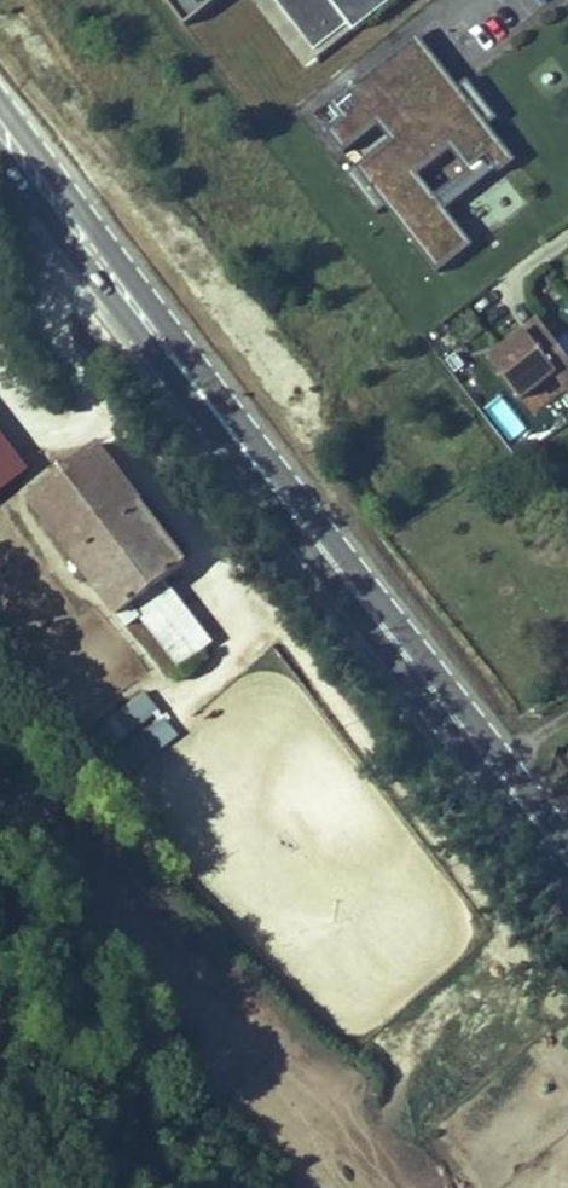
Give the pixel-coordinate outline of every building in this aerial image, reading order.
[(185,25),(217,0),(166,0),(185,25)] [(276,0),(255,0),(306,67),(319,57),(315,51),(276,0)] [(315,51),(349,25),(354,32),(395,0),(276,0),(315,51)] [(459,87),(417,34),(399,49),(440,101),(459,87)] [(517,161),(490,126),(499,119),(468,80),(459,87),(440,101),(399,49),(314,115),(345,153),(380,126),(391,140),(347,175),(377,214),(386,207),(414,242),(430,229),(417,212),(487,157),(497,170),(500,174),(517,161)] [(438,273),(474,245),(447,210),(497,170),(487,157),(417,212),(430,229),(414,242),(438,273)] [(540,319),(525,331),(529,336),(506,354),(503,350),(490,360),(520,399),(553,373),(565,389),(567,387),(567,356),(540,319)] [(501,394),(484,407),(510,441),(527,428),(501,394)] [(97,446),(30,497),(127,626),(139,617),(131,606),(133,605),(164,581),(186,563),(141,504),(125,516),(113,500),(97,511),(87,497),(77,503),(69,492),(109,461),(97,446)] [(0,448),(0,489),(20,474),(0,448)] [(141,504),(109,461),(69,492),(77,503),(87,497),(97,511),(113,500),(125,516),(141,504)] [(175,596),(164,581),(133,605),(144,619),(175,596)] [(211,642),(175,596),(144,619),(180,666),(211,642)] [(125,730),(154,709),(143,694),(114,715),(125,730)] [(117,781),(176,736),(165,722),(106,766),(117,781)] [(86,760),(115,738),(104,723),(75,745),(86,760)]
